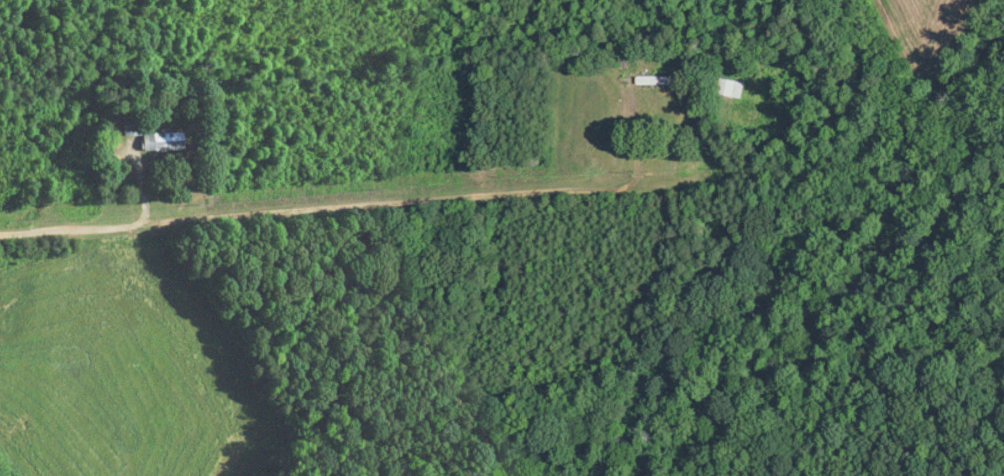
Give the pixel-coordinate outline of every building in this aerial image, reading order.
[(636,75),(622,75),(622,89),(636,89),(636,75)] [(744,99),(747,83),(722,78),(719,94),(744,99)] [(185,149),(184,132),(142,133),(141,115),(124,116),(125,136),(144,135),(144,150),(185,149)]
